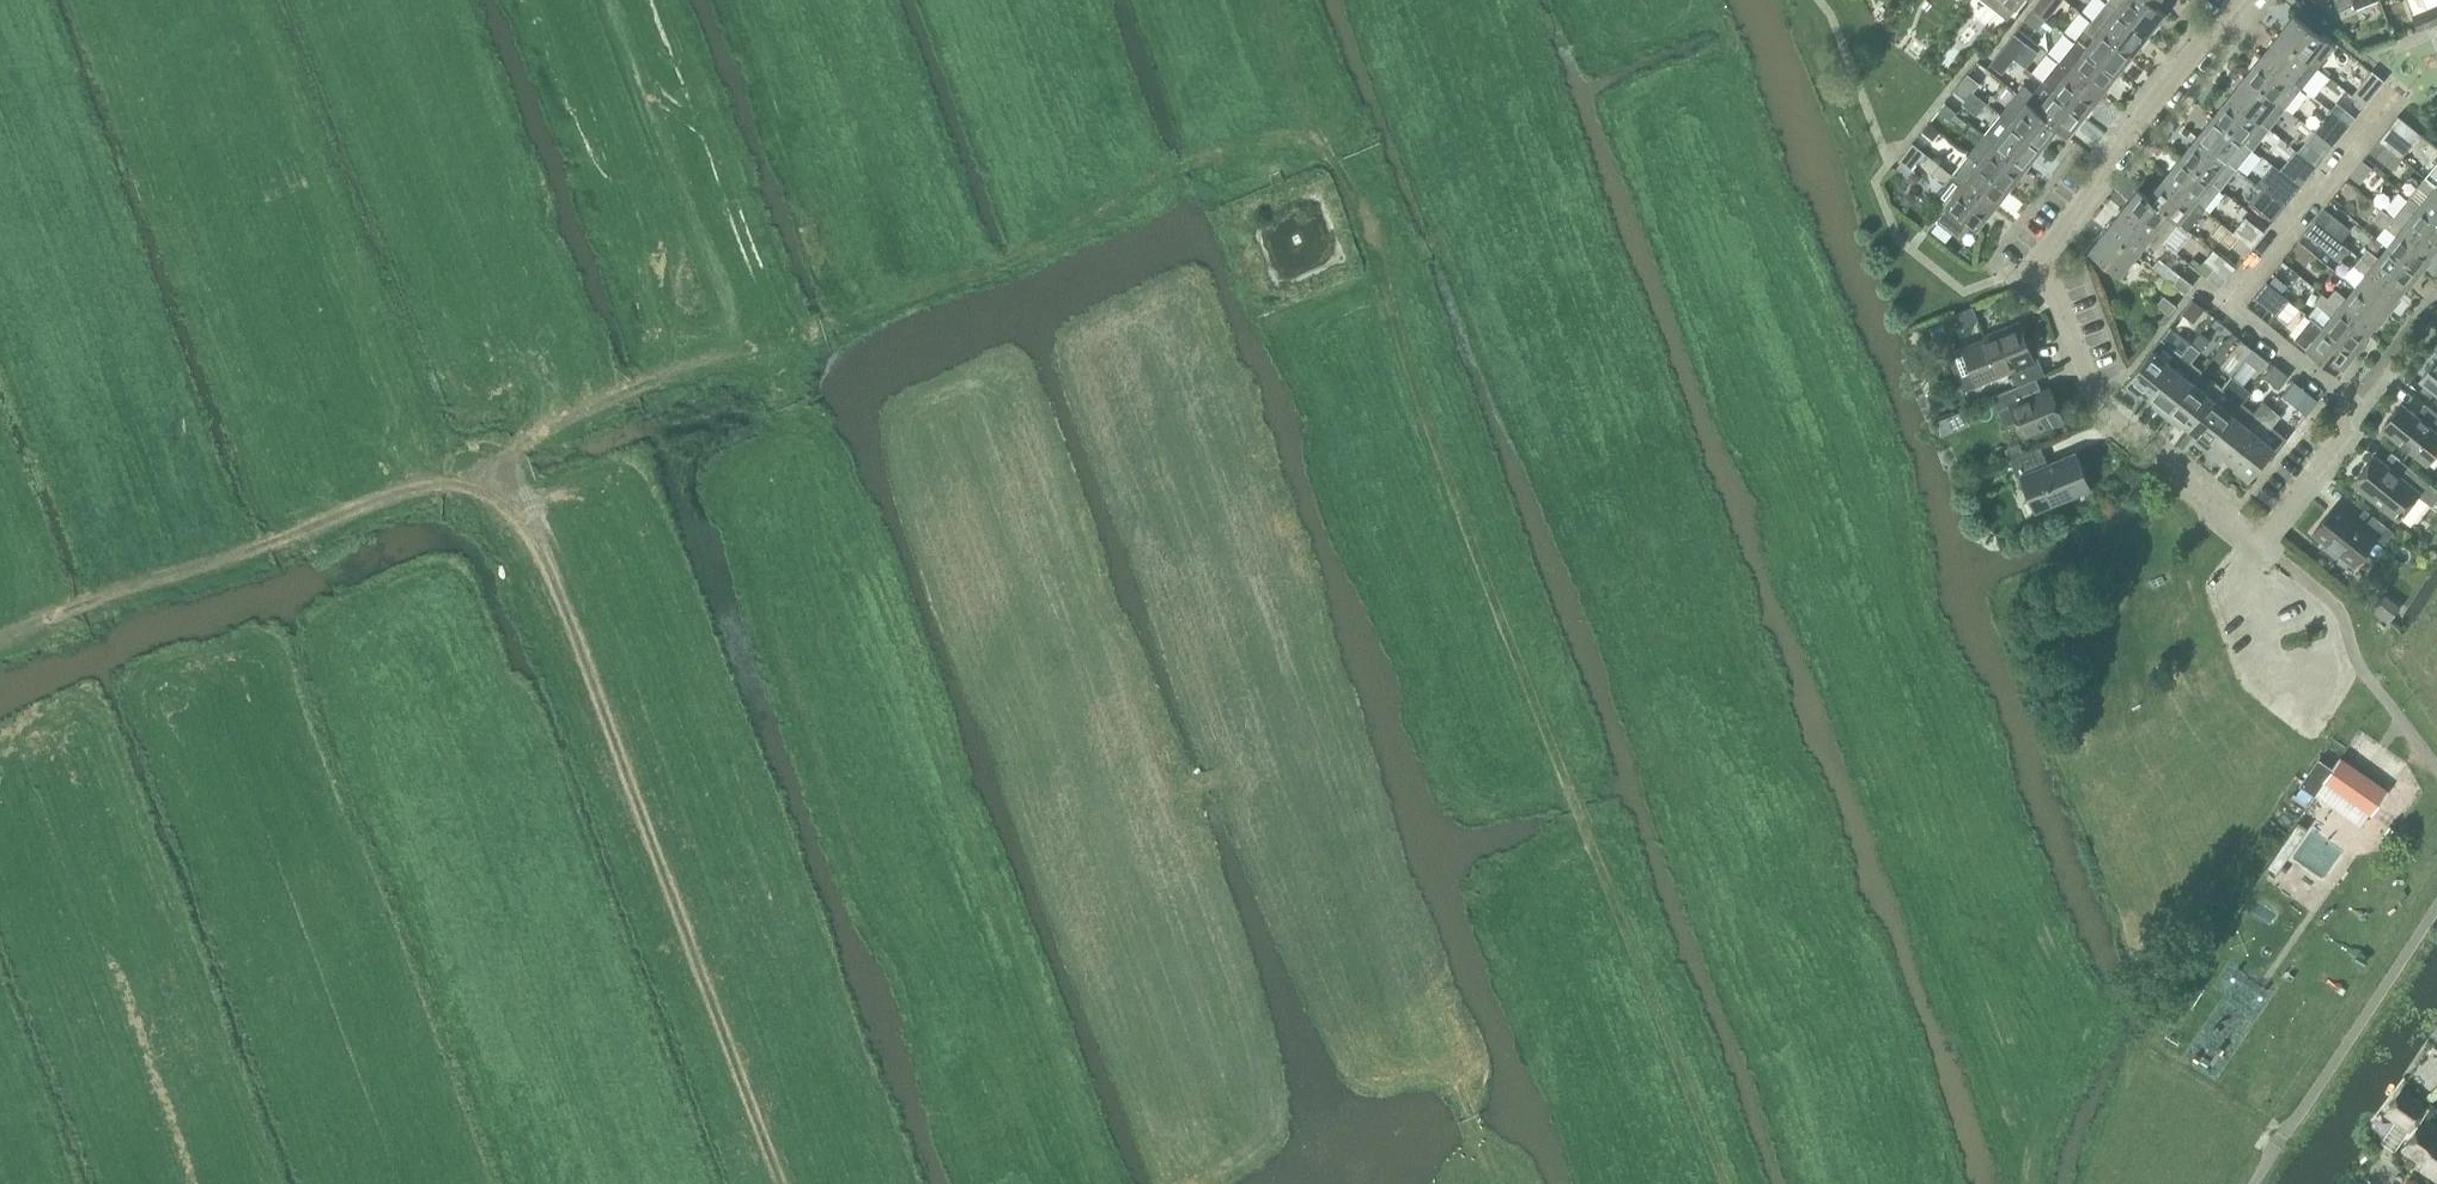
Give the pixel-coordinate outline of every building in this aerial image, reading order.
[(2013,13),(2013,14),(2024,0),(1983,0),(2008,19),(2013,13)] [(2034,8),(2035,8),(2047,17),(2047,18),(2061,0),(2040,0),(2034,8)] [(2109,1),(2150,34),(2163,18),(2164,19),(2168,14),(2158,6),(2158,7),(2149,0),(2110,0),(2109,1)] [(2340,10),(2353,5),(2355,10),(2380,0),(2336,0),(2340,10)] [(2100,13),(2093,22),(2135,55),(2139,51),(2137,50),(2150,34),(2109,1),(2100,13)] [(2435,24),(2436,23),(2436,5),(2429,8),(2435,24)] [(2034,8),(2025,19),(2037,29),(2047,17),(2035,8),(2034,8)] [(2412,15),(2418,31),(2435,24),(2429,8),(2412,15)] [(2280,36),(2319,68),(2336,48),(2296,15),(2280,36)] [(2093,22),(2086,30),(2097,38),(2088,49),(2087,50),(2118,75),(2131,58),(2132,59),(2135,56),(2135,55),(2093,22)] [(2003,48),(2015,58),(2027,43),(2015,33),(2003,48)] [(2263,57),(2302,87),(2303,89),(2319,68),(2280,36),(2263,57)] [(2078,42),(2061,62),(2070,70),(2100,94),(2103,96),(2106,92),(2105,91),(2113,81),(2118,75),(2087,50),(2078,42)] [(2003,73),(2015,58),(2003,48),(1991,63),(2003,73)] [(2263,57),(2247,77),(2286,107),(2302,87),(2263,57)] [(2061,62),(2045,82),(2054,89),(2082,112),(2086,115),(2099,99),(2100,100),(2103,96),(2100,94),(2070,70),(2061,62)] [(2371,70),(2352,94),(2367,106),(2379,90),(2381,88),(2386,81),(2374,71),(2371,70)] [(1963,83),(1975,92),(1981,84),(1969,74),(1963,83)] [(2231,97),(2269,128),(2286,107),(2247,77),(2231,97)] [(2026,85),(2019,94),(2029,102),(2061,128),(2060,129),(2064,131),(2070,137),(2074,132),(2073,131),(2086,115),(2082,112),(2054,89),(2045,82),(2035,94),(2026,85)] [(1968,101),(1975,92),(1963,83),(1956,91),(1968,101)] [(2012,103),(2002,115),(2043,147),(2056,131),(2058,132),(2060,129),(2061,128),(2029,102),(2019,94),(2012,103)] [(2215,117),(2253,148),(2269,128),(2231,97),(2215,117)] [(1945,102),(1938,112),(1939,112),(1951,122),(1958,112),(1947,103),(1946,103),(1945,102)] [(2339,103),(2332,111),(2338,116),(2350,126),(2357,118),(2345,108),(2339,103)] [(2332,111),(2319,128),(2337,143),(2350,126),(2338,116),(2332,111)] [(1993,126),(1986,135),(2028,168),(2029,169),(2032,165),(2031,164),(2030,164),(2043,147),(2002,115),(1993,126)] [(2199,137),(2237,168),(2253,148),(2215,117),(2199,137)] [(2420,133),(2400,117),(2391,128),(2411,144),(2420,133)] [(2381,141),(2403,158),(2413,146),(2411,144),(2391,128),(2381,141)] [(1980,143),(1970,155),(2010,187),(2011,188),(2024,172),(2025,173),(2028,169),(2029,169),(2028,168),(1986,135),(1980,143)] [(2213,182),(2221,188),(2237,168),(2199,137),(2183,157),(2213,182)] [(2393,170),(2403,158),(2381,141),(2371,152),(2393,170)] [(1907,152),(1900,162),(1910,170),(1924,151),(1914,143),(1907,152)] [(2312,148),(2306,157),(2318,167),(2325,158),(2312,148)] [(1961,167),(1954,175),(1991,205),(1996,209),(2000,205),(1998,204),(2011,188),(2010,187),(1970,155),(1961,167)] [(2223,189),(2221,188),(2213,182),(2183,157),(2167,178),(2205,208),(2206,209),(2223,189)] [(2299,165),(2289,177),(2302,186),(2302,187),(2312,175),(2318,167),(2306,157),(2299,165)] [(2363,160),(2351,175),(2352,176),(2360,183),(2372,167),(2365,161),(2363,160)] [(1941,164),(1934,173),(1947,184),(1937,196),(1949,205),(1938,218),(1962,237),(1973,224),(1978,229),(1992,212),(1993,213),(1996,209),(1991,205),(1954,175),(1941,164)] [(2426,177),(2436,186),(2436,164),(2426,177)] [(2263,189),(2286,207),(2298,192),(2276,174),(2263,189)] [(2426,177),(2419,186),(2431,195),(2422,206),(2436,219),(2436,186),(2426,177)] [(2170,215),(2178,221),(2188,229),(2205,208),(2167,178),(2151,197),(2150,198),(2171,214),(2170,215)] [(2140,190),(2124,210),(2155,234),(2164,241),(2169,234),(2178,221),(2170,215),(2171,214),(2150,198),(2151,197),(2141,189),(2140,190)] [(2274,222),(2286,207),(2263,189),(2251,204),(2274,222)] [(2436,251),(2436,249),(2436,219),(2422,206),(2411,197),(2394,218),(2436,251)] [(2316,221),(2338,239),(2342,242),(2352,230),(2326,209),(2316,221)] [(2398,235),(2389,247),(2422,273),(2432,261),(2431,257),(2436,251),(2394,218),(2383,209),(2376,218),(2398,235)] [(2124,210),(2108,230),(2138,255),(2148,242),(2158,250),(2164,241),(2155,234),(2124,210)] [(2245,216),(2233,231),(2241,237),(2254,247),(2261,239),(2259,238),(2264,231),(2245,216)] [(2330,250),(2338,239),(2316,221),(2307,232),(2330,250)] [(2122,275),(2138,255),(2108,230),(2091,251),(2122,275)] [(2233,231),(2227,239),(2247,256),(2254,247),(2241,237),(2233,231)] [(2362,258),(2404,291),(2408,285),(2412,285),(2422,273),(2389,247),(2380,258),(2369,249),(2362,258)] [(2366,276),(2357,287),(2390,313),(2399,301),(2399,297),(2404,291),(2362,258),(2355,267),(2366,276)] [(2206,261),(2199,269),(2209,278),(2222,288),(2228,279),(2216,269),(2206,261)] [(2188,294),(2195,285),(2182,275),(2175,284),(2188,294)] [(2268,282),(2256,297),(2279,315),(2291,300),(2281,293),(2289,283),(2278,275),(2271,284),(2268,282)] [(2380,325),(2390,313),(2357,287),(2348,298),(2337,289),(2330,298),(2371,331),(2376,326),(2380,325)] [(2357,353),(2367,341),(2366,337),(2371,331),(2330,298),(2324,293),(2316,302),(2334,316),(2325,327),(2357,353)] [(2171,315),(2178,306),(2166,296),(2159,305),(2171,315)] [(2203,305),(2191,296),(2180,310),(2193,319),(2203,305)] [(1973,306),(1958,314),(1963,325),(1978,319),(1973,308),(1973,306)] [(2348,366),(2357,353),(2325,327),(2324,328),(2313,318),(2297,339),(2338,372),(2344,366),(2348,366)] [(2020,386),(2038,378),(2046,375),(2039,358),(2035,360),(2021,325),(1965,348),(1979,384),(2013,370),(2020,386)] [(2184,355),(2151,397),(2157,402),(2157,406),(2169,415),(2195,382),(2184,373),(2208,344),(2198,337),(2184,355)] [(2154,350),(2128,382),(2141,393),(2145,392),(2151,397),(2184,355),(2175,348),(2174,349),(2162,339),(2154,350)] [(2247,358),(2254,349),(2242,340),(2222,366),(2234,375),(2247,359),(2247,358)] [(2254,349),(2247,358),(2247,359),(2260,369),(2268,360),(2254,349)] [(2421,381),(2436,393),(2436,361),(2421,381)] [(2025,438),(2065,421),(2052,388),(2043,391),(2038,378),(2020,386),(1993,396),(1999,411),(2012,406),(2025,438)] [(2195,382),(2169,415),(2181,425),(2185,424),(2191,429),(2224,387),(2215,380),(2206,391),(2195,382)] [(2224,387),(2191,429),(2197,434),(2197,438),(2210,447),(2244,403),(2233,394),(2224,387)] [(2244,403),(2210,447),(2222,457),(2226,457),(2232,461),(2274,408),(2264,400),(2254,411),(2244,403)] [(2403,403),(2384,428),(2429,463),(2436,454),(2436,411),(2427,403),(2418,415),(2403,403)] [(2274,408),(2232,461),(2237,466),(2238,470),(2251,480),(2277,447),(2265,438),(2283,415),(2274,408)] [(2012,458),(2025,452),(2022,444),(2009,449),(2012,458)] [(2049,464),(2042,447),(2011,459),(2019,477),(2023,475),(2038,512),(2093,489),(2078,453),(2049,464)] [(2436,503),(2436,488),(2403,460),(2394,471),(2376,457),(2356,481),(2401,517),(2420,494),(2434,506),(2436,503)] [(2357,520),(2338,504),(2315,532),(2329,543),(2326,547),(2339,557),(2342,553),(2356,565),(2379,538),(2386,544),(2396,532),(2367,508),(2357,520)] [(2301,785),(2295,794),(2306,801),(2312,793),(2316,796),(2325,782),(2371,815),(2389,790),(2341,757),(2333,769),(2320,760),(2319,760),(2305,780),(2301,785)] [(2411,1129),(2427,1106),(2403,1090),(2387,1113),(2411,1129)] [(2425,1120),(2407,1146),(2427,1160),(2425,1164),(2436,1172),(2436,1129),(2425,1120)]
